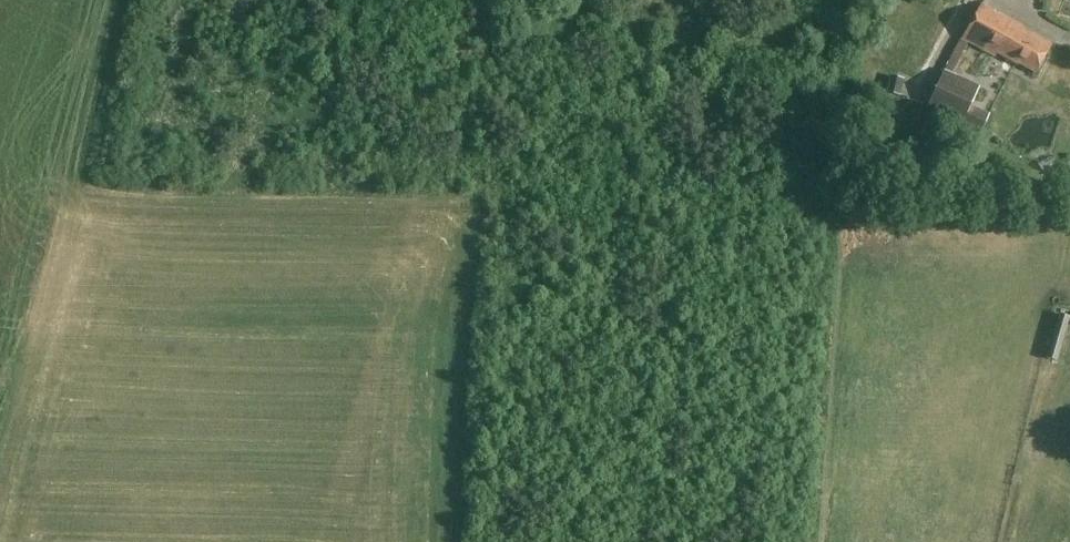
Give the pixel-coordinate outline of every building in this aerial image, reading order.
[(1033,73),(1049,45),(1021,29),(1022,28),(979,5),(960,38),(993,56),(995,54),(1015,65),(1016,63),(1033,73)] [(984,132),(991,116),(972,107),(981,88),(941,70),(925,105),(984,132)] [(900,96),(904,80),(890,76),(886,92),(900,96)]
